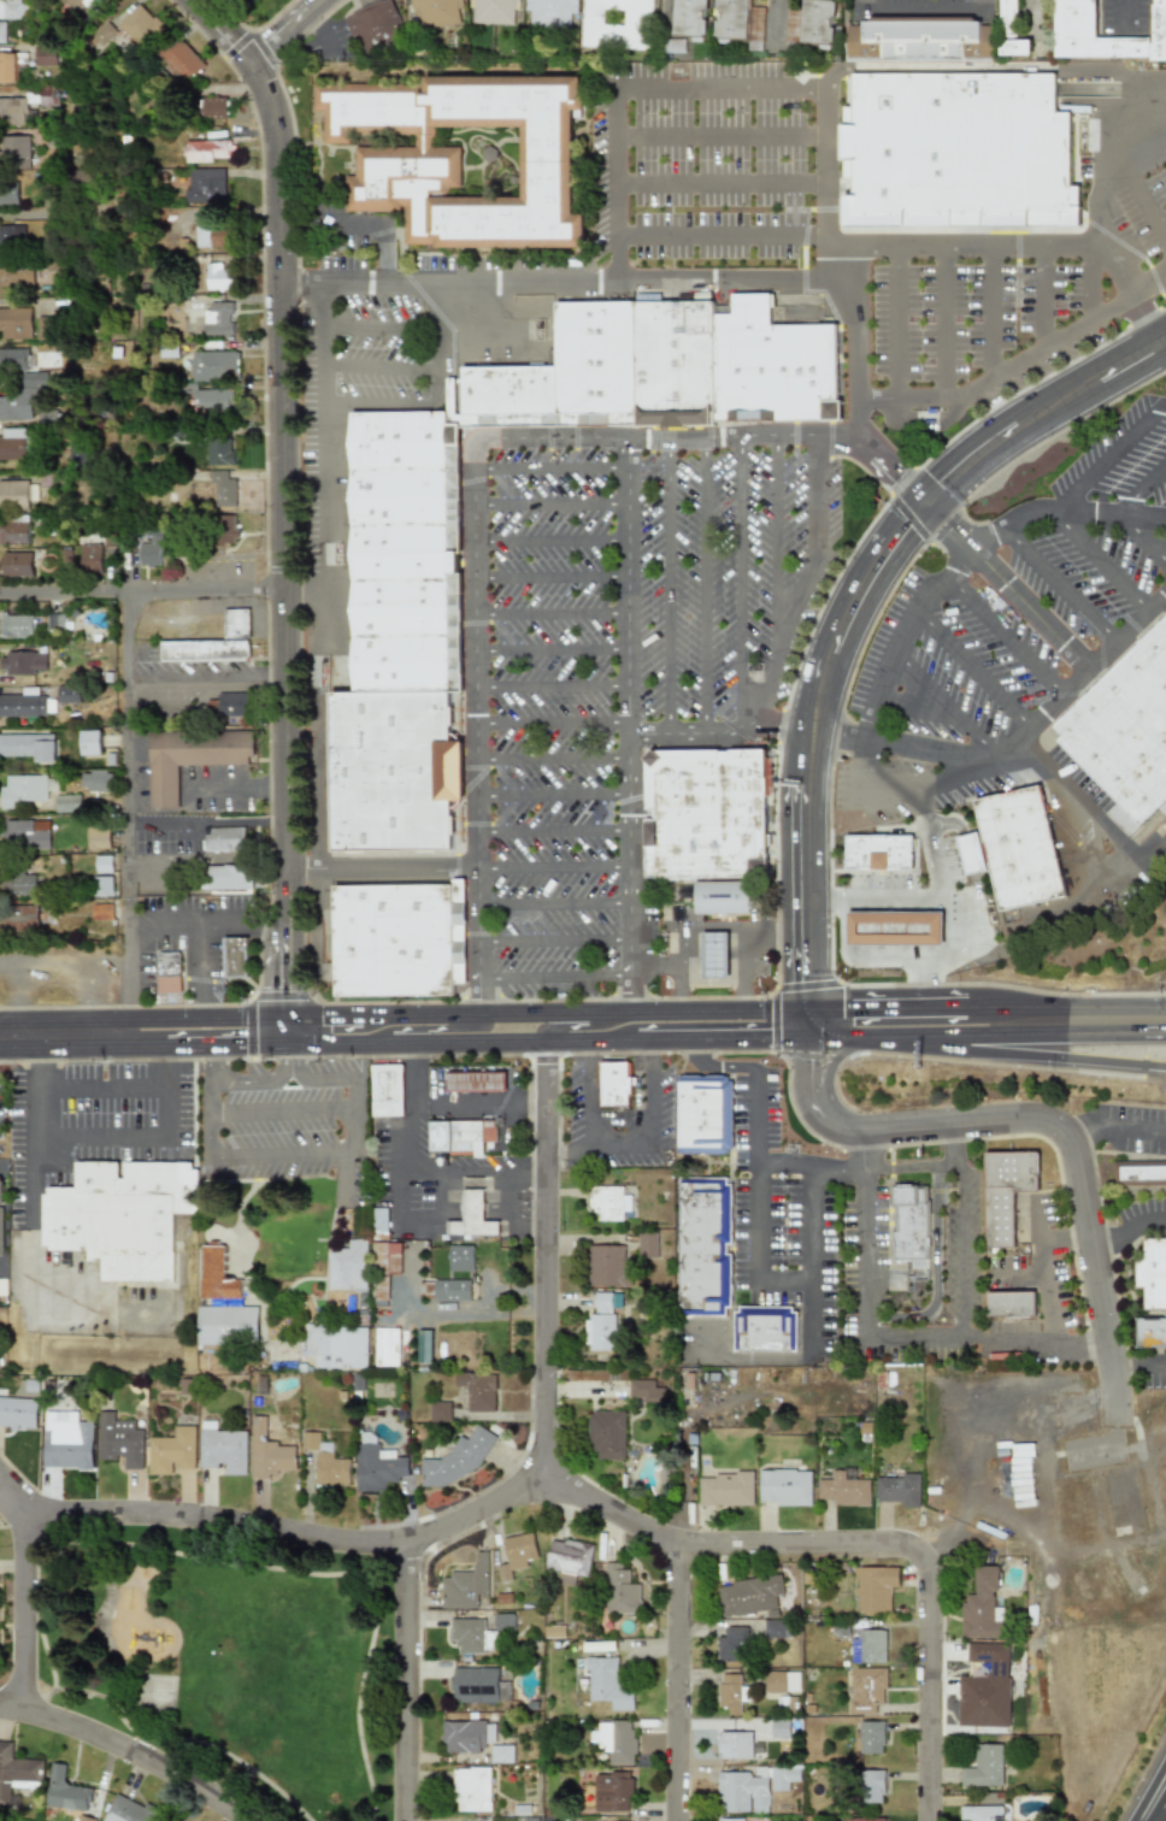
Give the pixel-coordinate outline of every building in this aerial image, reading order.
[(5,43),(5,20),(23,19),(23,0),(0,0),(0,44),(5,43)] [(78,16),(99,0),(66,0),(78,16)] [(359,55),(401,39),(385,0),(381,0),(343,16),(359,55)] [(463,25),(460,0),(410,0),(414,31),(463,25)] [(513,9),(519,9),(520,0),(468,0),(468,9),(473,9),(473,24),(513,25),(513,9)] [(577,0),(525,0),(524,11),(530,11),(529,28),(570,29),(571,14),(577,14),(577,0)] [(650,50),(652,0),(581,0),(580,48),(650,50)] [(705,36),(705,19),(697,18),(698,9),(706,10),(707,0),(674,0),(672,35),(705,36)] [(714,39),(762,40),(763,8),(749,7),(749,0),(715,0),(714,39)] [(833,50),(834,0),(801,0),(800,43),(817,44),(817,50),(833,50)] [(1028,39),(1017,39),(1015,0),(998,0),(999,56),(1029,55),(1028,39)] [(1095,0),(1053,0),(1053,58),(1149,58),(1149,62),(1165,62),(1165,0),(1149,0),(1149,38),(1095,38),(1095,0)] [(138,49),(161,28),(139,4),(116,25),(138,49)] [(850,61),(1000,61),(1000,26),(983,26),(983,23),(865,23),(865,26),(850,26),(850,61)] [(204,65),(177,37),(157,56),(184,84),(204,65)] [(34,45),(34,66),(56,66),(57,46),(34,45)] [(0,53),(0,83),(16,83),(16,53),(0,53)] [(422,81),(428,79),(428,65),(585,65),(587,83),(589,83),(589,99),(584,99),(585,117),(577,117),(577,205),(587,205),(587,238),(407,241),(406,208),(348,208),(347,172),(358,172),(358,147),(358,140),(325,140),(326,107),(316,107),(316,81),(422,81)] [(858,77),(1060,77),(1060,134),(1074,134),(1074,207),(1040,206),(1040,228),(856,230),(858,77)] [(201,118),(225,118),(225,98),(201,99),(201,118)] [(25,126),(26,99),(0,99),(0,125),(25,126)] [(28,136),(0,137),(0,143),(0,152),(0,170),(29,169),(28,136)] [(185,142),(186,162),(232,161),(232,140),(185,142)] [(187,202),(225,202),(224,168),(187,169),(187,202)] [(18,205),(17,185),(0,185),(0,205),(18,205)] [(23,246),(24,226),(0,226),(0,245),(23,246)] [(206,290),(232,291),(232,270),(222,270),(222,264),(206,264),(206,290)] [(33,286),(33,265),(0,266),(0,287),(33,286)] [(736,320),(736,300),(777,300),(776,330),(842,330),(843,425),(719,426),(718,320),(736,320)] [(233,335),(232,303),(205,303),(206,336),(233,335)] [(0,309),(0,338),(31,338),(31,309),(0,309)] [(560,311),(638,310),(640,426),(561,428),(560,373),(560,311)] [(718,310),(718,320),(719,426),(640,426),(638,310),(718,310)] [(27,349),(0,349),(0,370),(28,369),(27,349)] [(236,381),(237,353),(191,352),(190,381),(236,381)] [(48,372),(22,373),(22,388),(48,387),(48,372)] [(466,375),(560,373),(561,426),(466,426),(466,375)] [(233,391),(194,389),(193,411),(233,413),(233,391)] [(31,420),(31,395),(0,396),(0,421),(31,420)] [(355,420),(461,419),(464,700),(358,700),(355,420)] [(2,429),(2,436),(0,436),(0,464),(33,463),(32,437),(24,437),(24,429),(2,429)] [(208,466),(232,465),(232,439),(207,439),(208,466)] [(236,506),(235,480),(227,480),(227,471),(209,471),(209,484),(215,484),(215,507),(236,506)] [(28,510),(28,501),(36,501),(36,482),(0,482),(0,509),(28,510)] [(235,515),(212,516),(212,544),(235,543),(235,515)] [(28,544),(27,522),(0,522),(0,544),(28,544)] [(138,544),(139,567),(161,566),(160,535),(150,535),(150,543),(138,544)] [(101,545),(80,544),(80,575),(101,575),(101,545)] [(0,553),(0,577),(32,577),(31,553),(0,553)] [(160,661),(248,660),(247,610),(223,610),(223,641),(159,641),(160,661)] [(0,615),(0,637),(32,638),(33,616),(0,615)] [(1062,747),(1120,808),(1111,819),(1133,842),(1165,810),(1165,628),(1060,733),(1067,742),(1062,747)] [(45,653),(0,653),(0,673),(45,673),(45,653)] [(57,686),(56,703),(78,703),(78,687),(57,686)] [(247,693),(217,693),(217,700),(206,700),(206,717),(248,716),(247,693)] [(455,858),(337,859),(336,700),(358,700),(464,700),(465,839),(455,839),(455,858)] [(100,756),(100,731),(80,731),(80,755),(100,756)] [(147,809),(177,809),(177,765),(253,765),(253,731),(147,731),(147,809)] [(54,735),(0,735),(0,757),(33,757),(33,763),(53,763),(54,735)] [(764,873),(647,874),(646,756),(653,749),(761,747),(764,873)] [(107,792),(107,773),(81,772),(80,791),(107,792)] [(5,776),(5,787),(0,787),(0,810),(16,810),(16,801),(45,801),(44,776),(5,776)] [(980,808),(1006,918),(1070,902),(1044,792),(1013,801),(980,808)] [(79,796),(54,797),(55,813),(80,812),(79,796)] [(49,822),(4,820),(3,847),(48,848),(49,822)] [(108,849),(108,828),(87,828),(87,849),(108,849)] [(244,851),(243,829),(202,830),(203,852),(244,851)] [(955,837),(964,877),(985,872),(976,832),(955,837)] [(846,835),(844,868),(912,870),(912,836),(846,835)] [(111,873),(111,856),(95,856),(95,873),(111,873)] [(251,889),(250,865),(206,866),(207,891),(251,889)] [(1,895),(35,896),(36,875),(2,874),(1,895)] [(111,877),(92,877),(91,896),(111,897),(111,877)] [(338,888),(455,886),(457,996),(340,998),(338,888)] [(699,889),(752,889),(750,919),(699,919),(699,889)] [(91,919),(111,920),(111,905),(91,905),(91,919)] [(1,929),(36,929),(36,906),(2,906),(1,929)] [(942,945),(942,912),(846,913),(847,945),(942,945)] [(726,932),(701,933),(702,979),(727,979),(726,932)] [(246,938),(222,938),(223,979),(247,978),(246,938)] [(179,993),(178,952),(156,953),(157,993),(179,993)] [(597,1059),(631,1059),(631,1071),(635,1071),(636,1088),(631,1088),(631,1106),(597,1107),(597,1059)] [(402,1117),(402,1065),(370,1065),(371,1117),(402,1117)] [(503,1071),(446,1073),(447,1092),(504,1091),(503,1071)] [(678,1075),(678,1149),(732,1149),(732,1075),(678,1075)] [(494,1122),(495,1151),(431,1151),(431,1124),(494,1122)] [(985,1151),(985,1245),(1012,1245),(1012,1192),(1037,1192),(1037,1151),(985,1151)] [(1117,1161),(1165,1161),(1165,1185),(1117,1185),(1117,1161)] [(199,1165),(198,1169),(202,1169),(202,1213),(179,1214),(178,1283),(108,1281),(108,1262),(90,1263),(90,1253),(48,1253),(49,1195),(54,1195),(54,1188),(80,1189),(80,1163),(199,1165)] [(679,1178),(679,1315),(725,1316),(725,1308),(730,1308),(731,1185),(725,1185),(725,1179),(679,1178)] [(599,1210),(599,1220),(628,1220),(628,1185),(588,1185),(588,1210),(599,1210)] [(895,1185),(895,1260),(925,1260),(925,1185),(895,1185)] [(444,1222),(444,1236),(496,1236),(496,1222),(483,1222),(483,1189),(458,1189),(458,1222),(444,1222)] [(387,1207),(372,1207),(372,1233),(387,1233),(387,1207)] [(658,1232),(638,1232),(638,1256),(656,1257),(658,1232)] [(367,1239),(341,1239),(341,1251),(328,1251),(328,1291),(367,1291),(367,1239)] [(1147,1262),(1137,1262),(1137,1289),(1144,1289),(1144,1312),(1165,1311),(1165,1240),(1146,1240),(1147,1262)] [(399,1275),(400,1244),(372,1243),(372,1266),(386,1267),(386,1275),(399,1275)] [(200,1244),(224,1245),(224,1280),(241,1280),(241,1298),(200,1298),(200,1244)] [(447,1271),(472,1271),(472,1244),(447,1244),(447,1271)] [(588,1285),(628,1285),(628,1244),(588,1244),(588,1285)] [(432,1303),(470,1303),(470,1279),(432,1279),(432,1303)] [(584,1314),(584,1350),(614,1350),(614,1292),(595,1292),(595,1314),(584,1314)] [(987,1292),(987,1316),(1035,1316),(1035,1292),(987,1292)] [(258,1345),(259,1307),(199,1304),(198,1343),(258,1345)] [(737,1307),(736,1351),(791,1353),(793,1307),(737,1307)] [(1136,1318),(1136,1348),(1165,1348),(1165,1318),(1136,1318)] [(306,1357),(317,1357),(317,1371),(367,1371),(367,1325),(306,1325),(306,1357)] [(376,1366),(400,1366),(400,1328),(376,1328),(376,1366)] [(431,1364),(432,1331),(418,1331),(417,1363),(431,1364)] [(467,1385),(467,1413),(495,1413),(495,1373),(455,1373),(455,1385),(467,1385)] [(628,1401),(661,1401),(661,1379),(628,1379),(628,1401)] [(37,1403),(24,1402),(25,1391),(0,1390),(0,1427),(36,1428),(37,1403)] [(452,1421),(452,1401),(430,1401),(430,1421),(452,1421)] [(625,1460),(625,1409),(587,1409),(587,1446),(599,1446),(599,1460),(625,1460)] [(119,1469),(143,1469),(143,1427),(132,1427),(132,1415),(98,1414),(98,1457),(119,1457),(119,1469)] [(249,1478),(284,1478),(284,1469),(295,1469),(296,1442),(272,1440),(272,1415),(251,1415),(249,1478)] [(93,1468),(93,1419),(43,1419),(43,1468),(93,1468)] [(199,1474),(246,1474),(246,1433),(222,1433),(222,1420),(199,1420),(199,1474)] [(148,1438),(148,1475),(194,1475),(194,1425),(172,1425),(172,1438),(148,1438)] [(420,1487),(450,1487),(456,1477),(472,1477),(496,1437),(476,1425),(467,1440),(458,1435),(444,1459),(420,1459),(420,1487)] [(349,1487),(351,1460),(337,1460),(337,1445),(324,1444),(324,1432),(301,1432),(301,1451),(314,1451),(313,1486),(349,1487)] [(357,1487),(408,1487),(408,1455),(382,1455),(382,1442),(357,1442),(357,1487)] [(1011,1445),(1012,1492),(1031,1492),(1031,1444),(1011,1445)] [(810,1506),(810,1470),(758,1471),(759,1502),(775,1502),(775,1506),(810,1506)] [(844,1480),(844,1471),(831,1471),(831,1480),(817,1480),(816,1499),(834,1499),(834,1506),(868,1507),(869,1480),(844,1480)] [(697,1475),(698,1506),(752,1505),(752,1474),(697,1475)] [(900,1502),(900,1507),(918,1507),(919,1474),(902,1474),(902,1478),(875,1478),(874,1502),(900,1502)] [(502,1538),(506,1564),(495,1566),(498,1583),(510,1581),(509,1571),(526,1568),(525,1561),(536,1559),(532,1533),(502,1538)] [(544,1570),(559,1572),(557,1585),(572,1587),(574,1576),(587,1578),(592,1545),(549,1539),(544,1570)] [(487,1552),(474,1552),(474,1574),(440,1574),(440,1609),(476,1609),(476,1598),(487,1598),(487,1552)] [(639,1585),(628,1584),(628,1566),(604,1565),(603,1613),(638,1614),(639,1585)] [(1001,1638),(1001,1608),(993,1608),(993,1593),(998,1593),(998,1567),(974,1567),(974,1595),(961,1595),(961,1638),(1001,1638)] [(898,1588),(898,1568),(855,1568),(854,1612),(890,1612),(890,1588),(898,1588)] [(716,1583),(719,1616),(776,1610),(775,1596),(782,1596),(781,1577),(716,1583)] [(482,1654),(483,1619),(449,1619),(448,1644),(457,1644),(457,1654),(482,1654)] [(762,1638),(787,1638),(787,1621),(762,1620),(762,1638)] [(745,1662),(746,1628),(724,1627),(724,1637),(718,1637),(717,1661),(745,1662)] [(885,1630),(858,1630),(858,1639),(850,1639),(851,1664),(885,1663),(885,1630)] [(1008,1727),(1009,1644),(966,1643),(966,1662),(989,1663),(989,1677),(958,1676),(957,1726),(1008,1727)] [(586,1702),(610,1702),(610,1711),(633,1711),(633,1688),(617,1688),(617,1659),(587,1658),(586,1702)] [(497,1668),(452,1668),(452,1703),(497,1703),(497,1668)] [(849,1714),(875,1714),(875,1704),(885,1704),(885,1669),(849,1668),(849,1714)] [(798,1672),(764,1672),(764,1693),(798,1693),(798,1672)] [(739,1675),(717,1674),(717,1707),(726,1707),(726,1713),(738,1714),(739,1675)] [(770,1719),(770,1737),(797,1738),(797,1719),(770,1719)] [(484,1753),(485,1722),(443,1721),(442,1752),(484,1753)] [(597,1722),(598,1752),(609,1752),(609,1765),(635,1765),(634,1731),(630,1731),(630,1721),(597,1722)] [(859,1754),(883,1754),(882,1722),(858,1722),(859,1754)] [(751,1732),(718,1733),(718,1759),(751,1759),(751,1732)] [(12,1742),(0,1742),(0,1806),(9,1806),(10,1788),(40,1790),(42,1761),(11,1760),(12,1742)] [(960,1768),(960,1786),(1002,1786),(1002,1745),(974,1745),(974,1768),(960,1768)] [(512,1763),(512,1746),(490,1746),(490,1764),(512,1763)] [(87,1812),(90,1789),(63,1785),(66,1765),(50,1763),(45,1806),(87,1812)] [(717,1773),(717,1812),(750,1812),(750,1814),(767,1814),(767,1767),(754,1767),(754,1774),(717,1773)] [(490,1811),(489,1768),(452,1769),(452,1803),(457,1803),(457,1812),(490,1811)] [(770,1791),(788,1791),(788,1782),(799,1782),(799,1768),(770,1769),(770,1791)] [(859,1770),(858,1803),(882,1804),(883,1771),(859,1770)] [(594,1774),(594,1813),(632,1812),(631,1773),(594,1774)] [(156,1813),(115,1794),(102,1820),(153,1820),(156,1813)] [(960,1806),(959,1820),(969,1820),(1001,1820),(1001,1807),(960,1806)]
